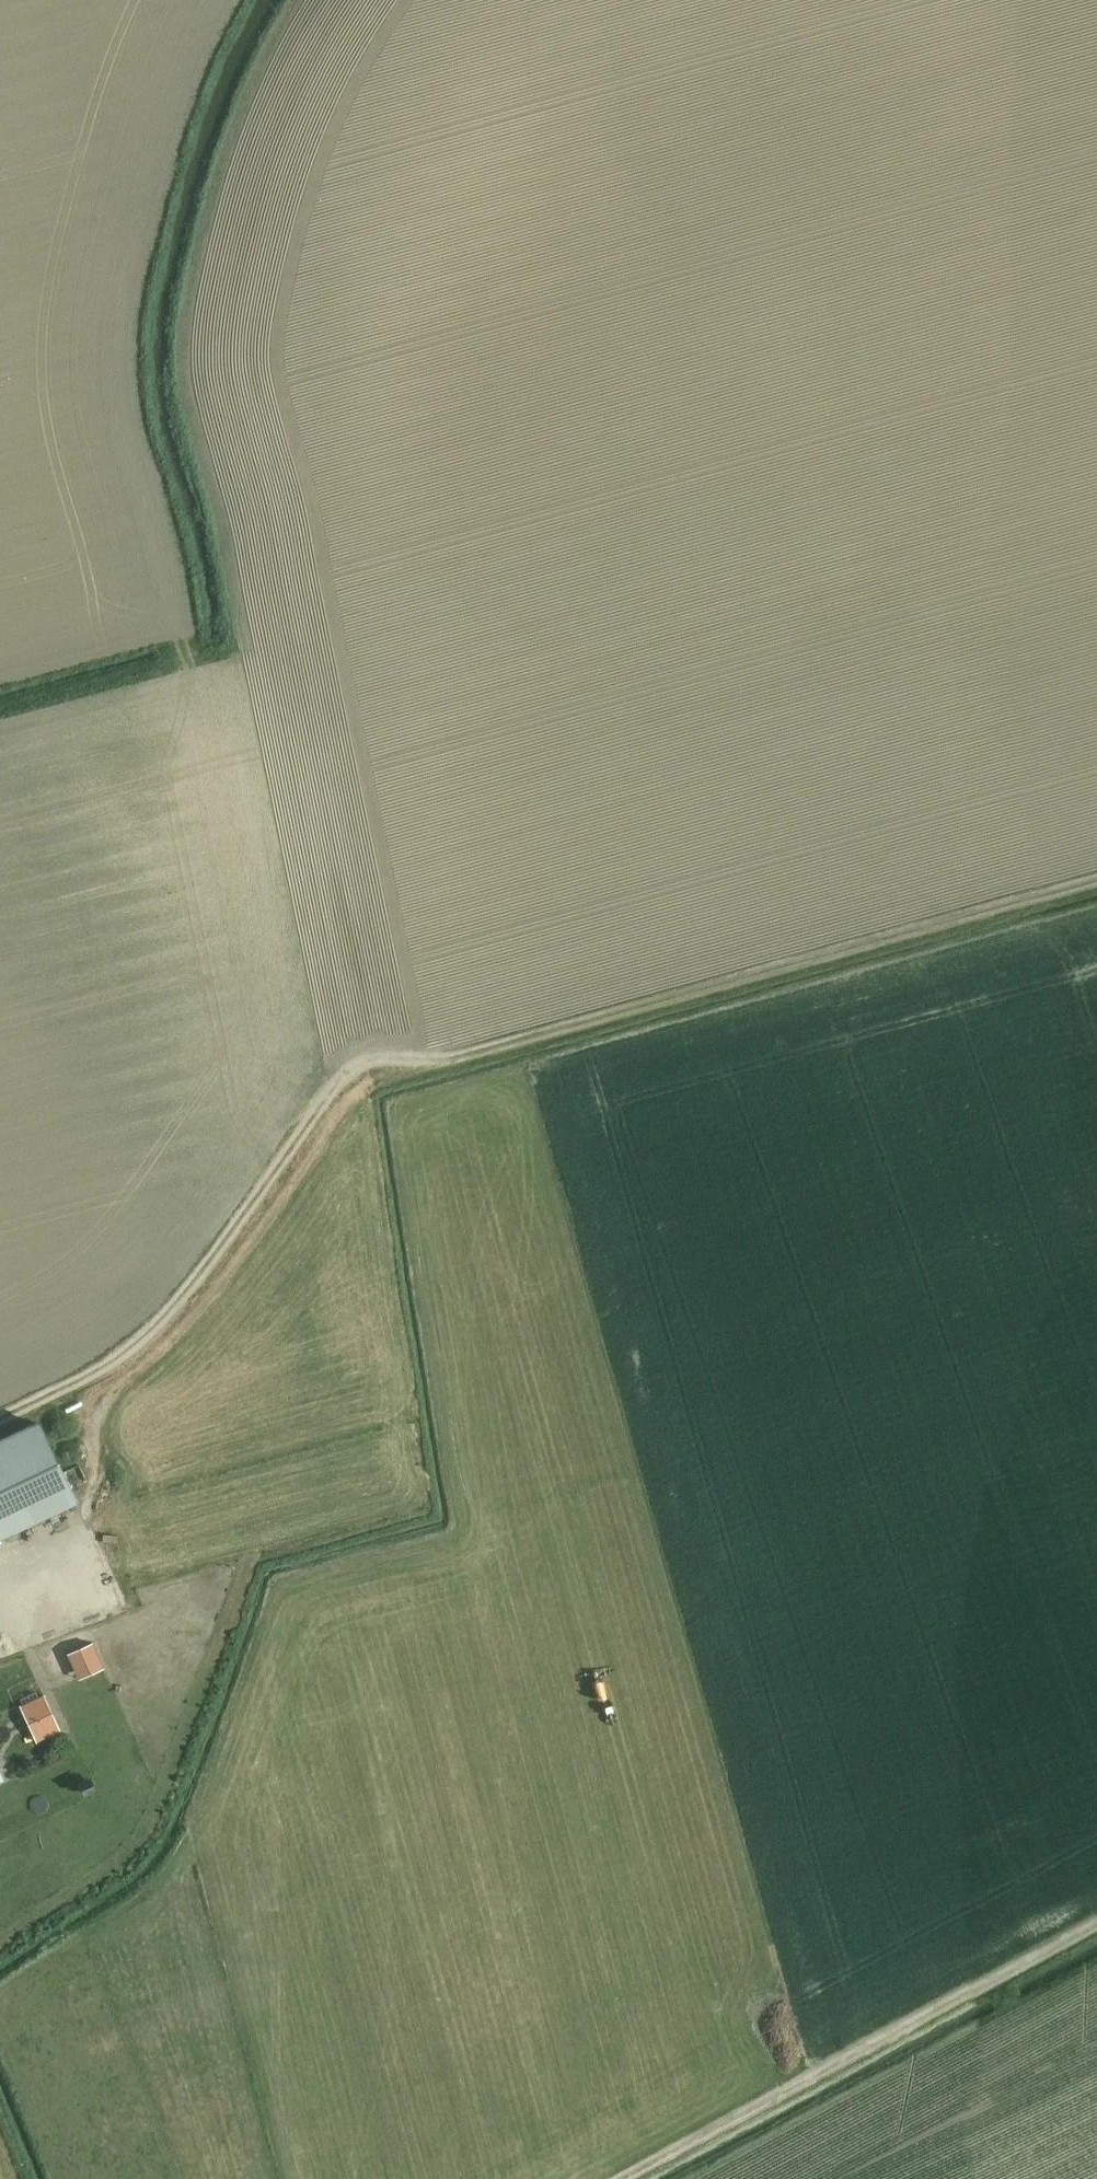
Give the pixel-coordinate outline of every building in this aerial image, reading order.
[(0,1440),(0,1538),(75,1502),(37,1422),(0,1440)] [(28,1725),(52,1714),(44,1697),(20,1707),(28,1725)]
